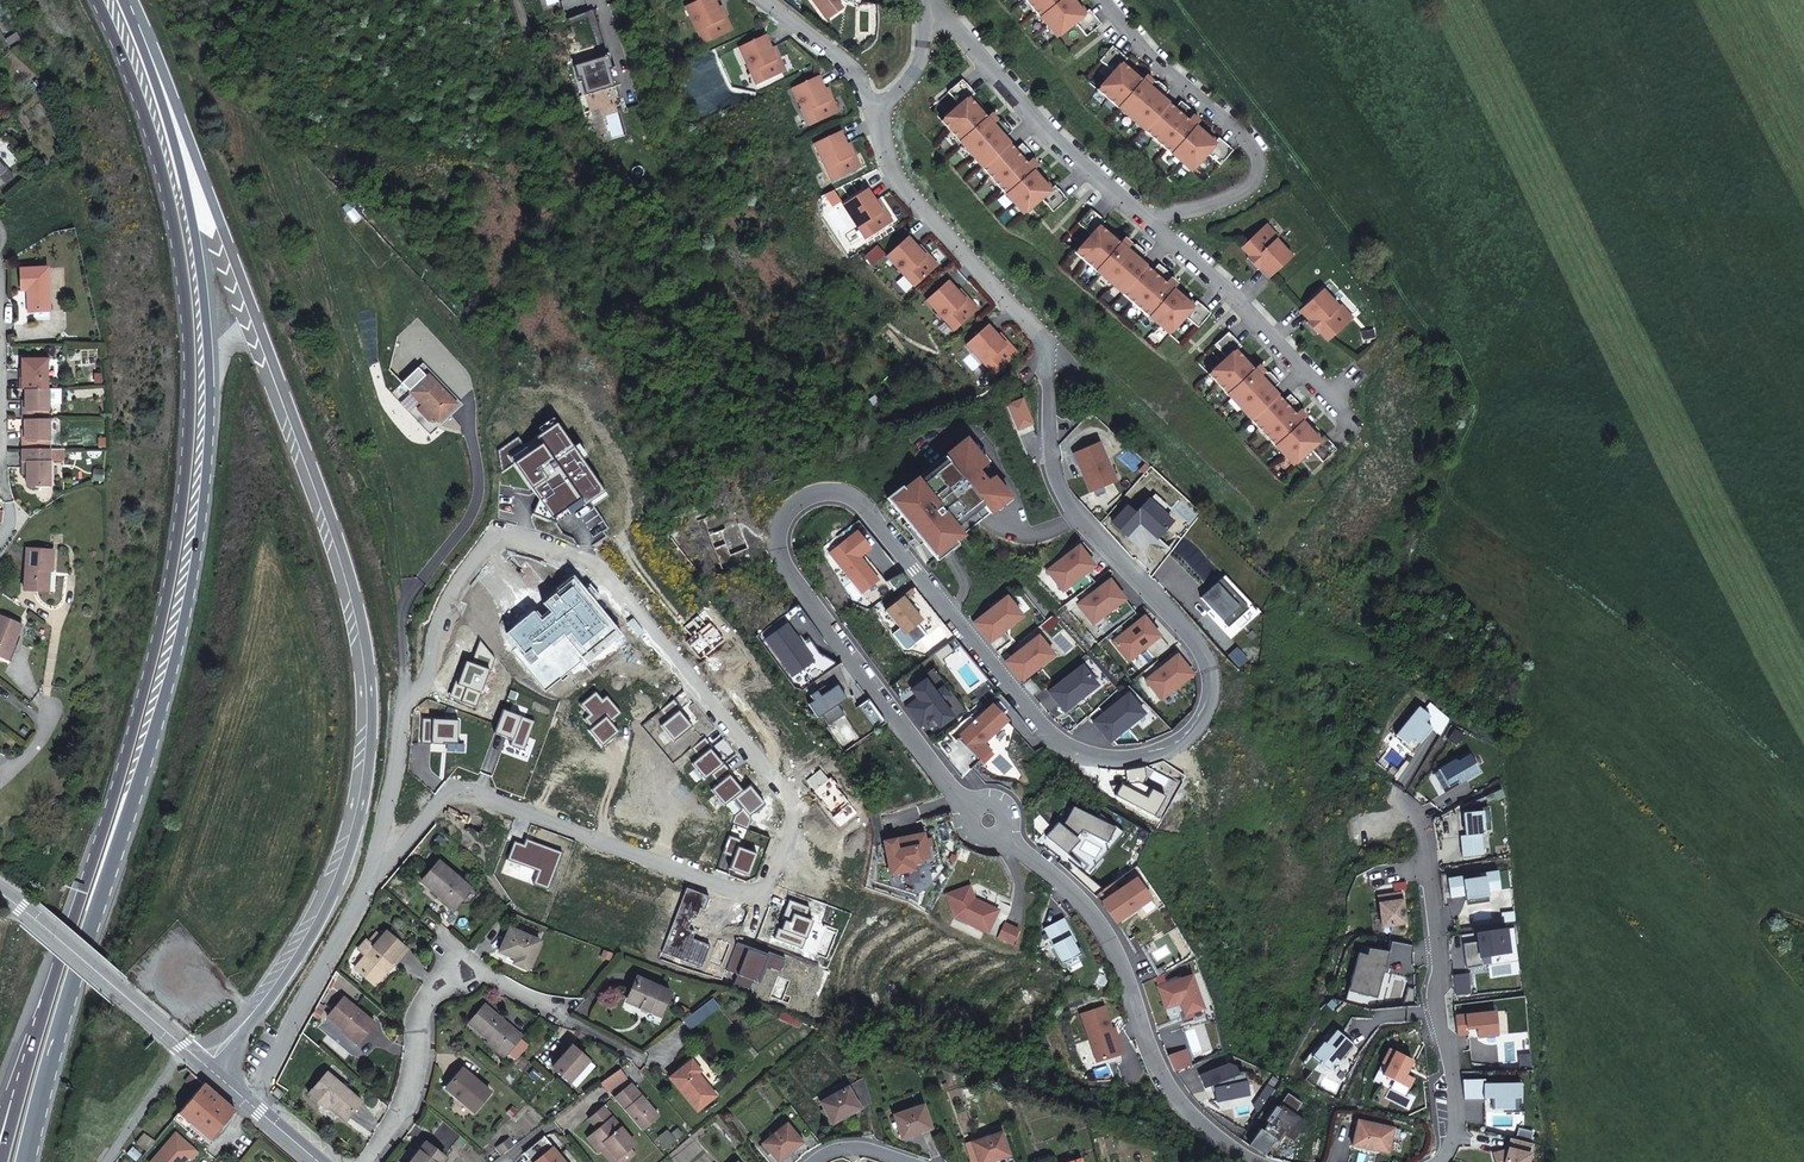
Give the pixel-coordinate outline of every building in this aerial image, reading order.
[(682,6),(700,44),(726,32),(715,7),(712,0),(695,0),(682,6)] [(823,20),(839,9),(842,0),(809,0),(823,20)] [(1053,39),(1072,24),(1083,37),(1097,25),(1085,11),(1083,13),(1080,15),(1068,0),(1021,0),(1053,39)] [(1080,15),(1083,13),(1072,0),(1068,0),(1080,15)] [(718,5),(715,7),(726,32),(729,31),(718,5)] [(762,35),(735,47),(753,85),(779,73),(768,48),(762,35)] [(771,46),(768,48),(779,73),(782,71),(771,46)] [(1109,73),(1094,91),(1187,173),(1203,155),(1216,166),(1229,152),(1214,139),(1212,142),(1210,144),(1191,128),(1193,126),(1195,123),(1188,117),(1187,112),(1178,103),(1171,111),(1157,99),(1164,91),(1154,83),(1149,83),(1142,76),(1139,79),(1137,81),(1119,65),(1121,63),(1123,60),(1109,47),(1096,62),(1109,73)] [(608,68),(604,56),(571,66),(576,82),(579,81),(583,95),(596,92),(601,107),(618,102),(613,87),(617,85),(612,67),(608,68)] [(1121,63),(1119,65),(1137,81),(1139,79),(1121,63)] [(815,76),(789,88),(806,126),(832,114),(821,89),(815,76)] [(956,106),(938,122),(1019,215),(1037,200),(1049,213),(1063,200),(1050,185),(1047,188),(1045,190),(1029,171),(1031,170),(1034,167),(1028,160),(1027,160),(1028,155),(1019,145),(1011,152),(999,138),(1007,131),(999,122),(994,121),(988,113),(984,116),(982,118),(966,99),(968,97),(971,94),(959,80),(944,92),(956,106)] [(836,112),(824,87),(821,89),(832,114),(836,112)] [(968,97),(966,99),(982,118),(984,116),(968,97)] [(1193,126),(1191,128),(1210,144),(1212,142),(1193,126)] [(837,132),(810,144),(828,181),(854,169),(842,144),(837,132)] [(846,143),(842,144),(854,169),(857,168),(846,143)] [(12,174),(0,159),(0,184),(12,174)] [(1031,170),(1029,171),(1045,190),(1047,188),(1031,170)] [(863,189),(839,204),(862,239),(886,224),(863,189)] [(874,199),(871,201),(886,224),(889,222),(874,199)] [(1086,236),(1071,254),(1164,335),(1180,317),(1193,328),(1206,314),(1192,302),(1189,305),(1187,307),(1168,291),(1170,288),(1172,286),(1165,279),(1165,274),(1155,266),(1148,273),(1134,261),(1141,254),(1131,245),(1126,246),(1126,245),(1119,239),(1117,242),(1114,244),(1096,227),(1098,225),(1100,222),(1086,210),(1073,224),(1086,236)] [(1098,225),(1096,227),(1114,244),(1117,242),(1098,225)] [(1259,228),(1272,241),(1274,239),(1262,226),(1259,228)] [(1264,280),(1287,258),(1272,241),(1259,228),(1236,249),(1244,258),(1255,270),(1264,280)] [(910,287),(931,268),(903,237),(882,256),(910,287)] [(916,245),(913,247),(931,268),(934,265),(916,245)] [(1255,270),(1244,258),(1242,260),(1253,272),(1255,270)] [(19,286),(25,286),(28,285),(28,291),(25,291),(26,308),(47,307),(45,265),(18,265),(19,286)] [(922,300),(950,331),(971,312),(953,292),(943,281),(922,300)] [(1170,288),(1168,291),(1187,307),(1189,305),(1170,288)] [(955,289),(953,292),(971,312),(974,310),(955,289)] [(1322,343),(1346,322),(1334,309),(1318,291),(1294,312),(1303,322),(1314,334),(1322,343)] [(1334,309),(1346,322),(1348,320),(1336,307),(1334,309)] [(1312,336),(1314,334),(1303,322),(1301,324),(1312,336)] [(983,325),(962,345),(990,375),(1011,356),(992,336),(983,325)] [(1221,359),(1204,376),(1288,467),(1305,451),(1317,463),(1331,450),(1318,436),(1315,439),(1313,441),(1296,423),(1298,421),(1301,418),(1295,411),(1294,411),(1294,406),(1286,397),(1278,403),(1266,390),(1273,383),(1265,374),(1260,374),(1260,373),(1253,366),(1250,369),(1248,371),(1231,352),(1234,350),(1236,347),(1223,333),(1209,346),(1221,359)] [(995,334),(992,336),(1011,356),(1013,354),(995,334)] [(1234,350),(1231,352),(1248,371),(1250,369),(1234,350)] [(20,357),(21,387),(24,387),(46,387),(45,357),(20,357)] [(459,402),(431,371),(413,387),(441,419),(459,402)] [(48,417),(48,387),(46,387),(24,387),(25,397),(25,408),(21,409),(21,417),(25,417),(48,417)] [(22,446),(49,446),(48,417),(25,417),(25,437),(22,437),(22,446)] [(1298,421),(1296,423),(1313,441),(1315,439),(1298,421)] [(904,491),(901,487),(886,499),(936,561),(951,549),(949,546),(988,514),(983,508),(995,499),(975,474),(981,469),(976,462),(979,461),(964,442),(904,491)] [(1111,483),(1093,443),(1069,454),(1075,469),(1077,469),(1080,476),(1079,477),(1086,494),(1111,483)] [(49,484),(49,446),(22,446),(22,460),(27,460),(27,472),(27,484),(49,484)] [(1122,508),(1107,524),(1122,537),(1134,523),(1152,539),(1167,523),(1143,501),(1130,515),(1122,508)] [(830,552),(862,592),(878,579),(860,556),(870,547),(857,531),(830,552)] [(56,549),(30,546),(25,587),(48,590),(51,568),(54,569),(56,549)] [(1223,575),(1218,579),(1246,608),(1250,604),(1223,575)] [(1077,604),(1092,624),(1124,599),(1109,579),(1077,604)] [(1198,597),(1226,627),(1246,608),(1218,579),(1198,597)] [(914,587),(886,610),(914,644),(942,622),(914,587)] [(1005,596),(973,622),(989,642),(1003,631),(1021,615),(1005,596)] [(16,642),(25,620),(0,611),(0,653),(8,656),(14,640),(16,642)] [(1112,641),(1128,661),(1159,635),(1143,616),(1112,641)] [(786,623),(765,638),(793,675),(813,660),(786,623)] [(1003,631),(989,642),(997,651),(1010,640),(1003,631)] [(1037,635),(1005,661),(1021,681),(1053,655),(1037,635)] [(19,643),(16,642),(14,640),(8,656),(13,659),(19,643)] [(1176,654),(1144,679),(1160,699),(1192,674),(1176,654)] [(1080,665),(1048,691),(1064,711),(1096,685),(1080,665)] [(965,711),(933,668),(922,676),(924,679),(934,692),(941,687),(948,696),(941,701),(952,716),(954,720),(965,711)] [(904,706),(926,736),(952,716),(941,701),(948,696),(941,687),(934,692),(924,679),(910,689),(916,698),(904,706)] [(827,684),(812,694),(815,699),(824,714),(831,724),(846,714),(839,704),(830,690),(827,684)] [(839,684),(830,690),(839,704),(848,698),(839,684)] [(592,729),(588,731),(602,747),(619,732),(611,722),(621,713),(606,696),(602,699),(595,692),(580,705),(589,715),(584,720),(592,729)] [(1092,721),(1109,741),(1142,713),(1126,693),(1092,721)] [(824,714),(815,699),(810,703),(819,717),(824,714)] [(990,704),(952,742),(974,764),(989,749),(982,743),(1006,719),(990,704)] [(534,722),(503,710),(495,733),(512,740),(510,746),(524,751),(534,722)] [(1410,712),(1388,740),(1399,749),(1405,742),(1412,747),(1423,733),(1416,728),(1421,721),(1410,712)] [(422,719),(421,744),(443,745),(443,743),(457,744),(458,721),(422,719)] [(706,736),(692,747),(700,756),(693,762),(706,778),(712,773),(724,763),(712,748),(714,746),(706,736)] [(1447,762),(1430,773),(1440,790),(1457,780),(1459,783),(1472,775),(1461,757),(1449,765),(1447,762)] [(711,787),(726,805),(744,789),(731,774),(734,772),(725,762),(724,763),(712,773),(719,781),(711,787)] [(1081,829),(1106,842),(1113,826),(1099,812),(1095,817),(1072,806),(1065,820),(1061,825),(1057,821),(1045,835),(1061,848),(1067,841),(1069,843),(1081,829)] [(1453,838),(1455,858),(1476,856),(1474,836),(1477,836),(1474,813),(1455,815),(1457,837),(1453,838)] [(912,861),(928,857),(926,845),(925,838),(923,832),(884,840),(888,861),(893,860),(896,872),(914,868),(912,861)] [(730,835),(724,853),(735,858),(731,869),(750,876),(758,854),(740,847),(742,840),(730,835)] [(549,890),(563,853),(526,840),(524,846),(514,842),(508,860),(538,872),(534,884),(549,890)] [(470,891),(439,863),(421,883),(453,911),(470,891)] [(1456,880),(1456,877),(1440,879),(1444,898),(1458,896),(1459,900),(1482,896),(1481,892),(1494,890),(1491,871),(1473,874),(1474,877),(1456,880)] [(1134,876),(1099,900),(1114,921),(1148,897),(1134,876)] [(953,915),(986,931),(996,909),(973,898),(968,885),(946,893),(953,915)] [(1400,892),(1382,895),(1383,902),(1378,902),(1381,925),(1404,922),(1400,892)] [(810,907),(791,900),(786,911),(789,912),(786,921),(783,929),(780,928),(776,939),(803,949),(814,920),(806,918),(810,907)] [(1002,922),(1003,922),(1007,914),(996,909),(986,931),(996,936),(1002,922)] [(1060,963),(1077,954),(1068,936),(1070,935),(1062,918),(1042,928),(1060,963)] [(1508,930),(1507,920),(1495,921),(1496,931),(1508,930)] [(996,936),(1010,944),(1017,930),(1003,922),(1002,922),(996,936)] [(541,944),(511,930),(500,953),(516,960),(514,964),(529,970),(541,944)] [(383,969),(386,973),(394,965),(395,968),(409,954),(390,933),(355,967),(370,983),(383,969)] [(1457,949),(1459,973),(1475,972),(1474,962),(1503,960),(1501,936),(1472,938),(1473,947),(1457,949)] [(1383,967),(1387,952),(1366,947),(1364,954),(1363,961),(1360,960),(1354,983),(1352,991),(1370,996),(1372,987),(1378,989),(1382,972),(1376,970),(1377,965),(1383,967)] [(603,959),(610,961),(613,954),(605,952),(603,959)] [(1348,981),(1354,983),(1360,960),(1363,961),(1364,954),(1356,952),(1348,981)] [(373,986),(386,973),(383,969),(370,983),(373,986)] [(1191,1011),(1203,1006),(1191,974),(1158,985),(1165,1007),(1180,1001),(1184,1013),(1191,1011)] [(672,992),(639,979),(629,1002),(662,1016),(672,992)] [(1376,997),(1378,989),(1372,987),(1370,996),(1376,997)] [(354,1032),(360,1037),(372,1022),(342,996),(326,1015),(350,1036),(354,1032)] [(323,1003),(316,999),(312,1005),(319,1009),(323,1003)] [(312,1005),(309,1011),(316,1015),(319,1009),(312,1005)] [(466,1025),(485,1042),(495,1050),(492,1053),(500,1060),(505,1055),(512,1061),(524,1047),(517,1041),(519,1038),(483,1005),(466,1025)] [(1102,1006),(1079,1013),(1095,1061),(1120,1052),(1112,1027),(1109,1028),(1102,1006)] [(1493,1011),(1454,1015),(1456,1034),(1466,1033),(1466,1027),(1476,1026),(1477,1036),(1495,1034),(1493,1011)] [(1321,1041),(1310,1055),(1327,1069),(1338,1055),(1340,1057),(1351,1043),(1334,1029),(1323,1042),(1321,1041)] [(356,1041),(360,1037),(354,1032),(350,1036),(356,1041)] [(495,1050),(485,1042),(483,1044),(492,1053),(495,1050)] [(1392,1078),(1407,1086),(1412,1076),(1403,1072),(1410,1058),(1388,1047),(1381,1061),(1386,1064),(1382,1073),(1392,1078)] [(592,1070),(569,1048),(549,1068),(571,1090),(592,1070)] [(698,1074),(701,1072),(692,1061),(670,1078),(698,1112),(717,1096),(698,1074)] [(1386,1064),(1381,1061),(1372,1079),(1388,1086),(1392,1078),(1382,1073),(1386,1064)] [(1202,1074),(1205,1086),(1214,1084),(1218,1100),(1249,1093),(1244,1071),(1241,1070),(1238,1072),(1235,1065),(1229,1063),(1202,1074)] [(322,1107),(324,1104),(328,1101),(344,1115),(357,1100),(324,1071),(305,1092),(322,1107)] [(489,1095),(462,1071),(446,1090),(473,1114),(489,1095)] [(619,1071),(602,1084),(610,1093),(626,1080),(619,1071)] [(1482,1077),(1461,1078),(1463,1097),(1492,1096),(1492,1107),(1511,1107),(1511,1095),(1519,1095),(1518,1081),(1482,1082),(1482,1077)] [(234,1107),(202,1080),(177,1110),(208,1137),(234,1107)] [(642,1131),(658,1117),(631,1085),(615,1099),(642,1131)] [(283,1093),(276,1087),(271,1092),(278,1098),(283,1093)] [(860,1110),(861,1109),(848,1087),(821,1103),(823,1106),(826,1112),(834,1125),(851,1116),(852,1115),(851,1114),(859,1109),(860,1110)] [(328,1101),(324,1104),(341,1119),(344,1115),(328,1101)] [(932,1129),(923,1105),(894,1115),(903,1139),(921,1133),(922,1133),(922,1131),(930,1128),(931,1130),(932,1129)] [(817,1110),(820,1115),(826,1112),(823,1106),(817,1110)] [(636,1145),(620,1127),(603,1107),(589,1119),(598,1129),(588,1138),(600,1152),(601,1151),(607,1146),(618,1160),(632,1149),(636,1145)] [(205,1134),(177,1110),(172,1116),(200,1140),(205,1134)] [(1393,1128),(1356,1120),(1350,1145),(1387,1153),(1393,1128)] [(803,1143),(787,1124),(783,1127),(780,1125),(771,1132),(773,1135),(763,1144),(771,1154),(778,1161),(780,1161),(793,1151),(794,1151),(795,1150),(794,1149),(801,1143),(802,1144),(803,1143)] [(148,1160),(150,1161),(179,1161),(186,1153),(189,1156),(196,1149),(174,1130),(148,1160)] [(1010,1157),(1002,1133),(978,1141),(977,1137),(971,1139),(972,1143),(979,1161),(993,1161),(999,1160),(999,1161),(1000,1160),(1000,1159),(1008,1156),(1009,1157),(1010,1157)] [(545,1137),(524,1154),(528,1159),(533,1160),(533,1161),(565,1161),(545,1137)] [(1511,1138),(1508,1149),(1507,1155),(1498,1152),(1494,1153),(1496,1161),(1528,1161),(1533,1143),(1511,1138)] [(497,1154),(507,1147),(501,1140),(492,1146),(497,1154)] [(425,1142),(409,1161),(441,1161),(445,1157),(425,1142)] [(760,1147),(768,1156),(771,1154),(763,1144),(760,1147)] [(611,1161),(626,1161),(636,1154),(632,1149),(618,1160),(607,1146),(601,1151),(611,1161)]
